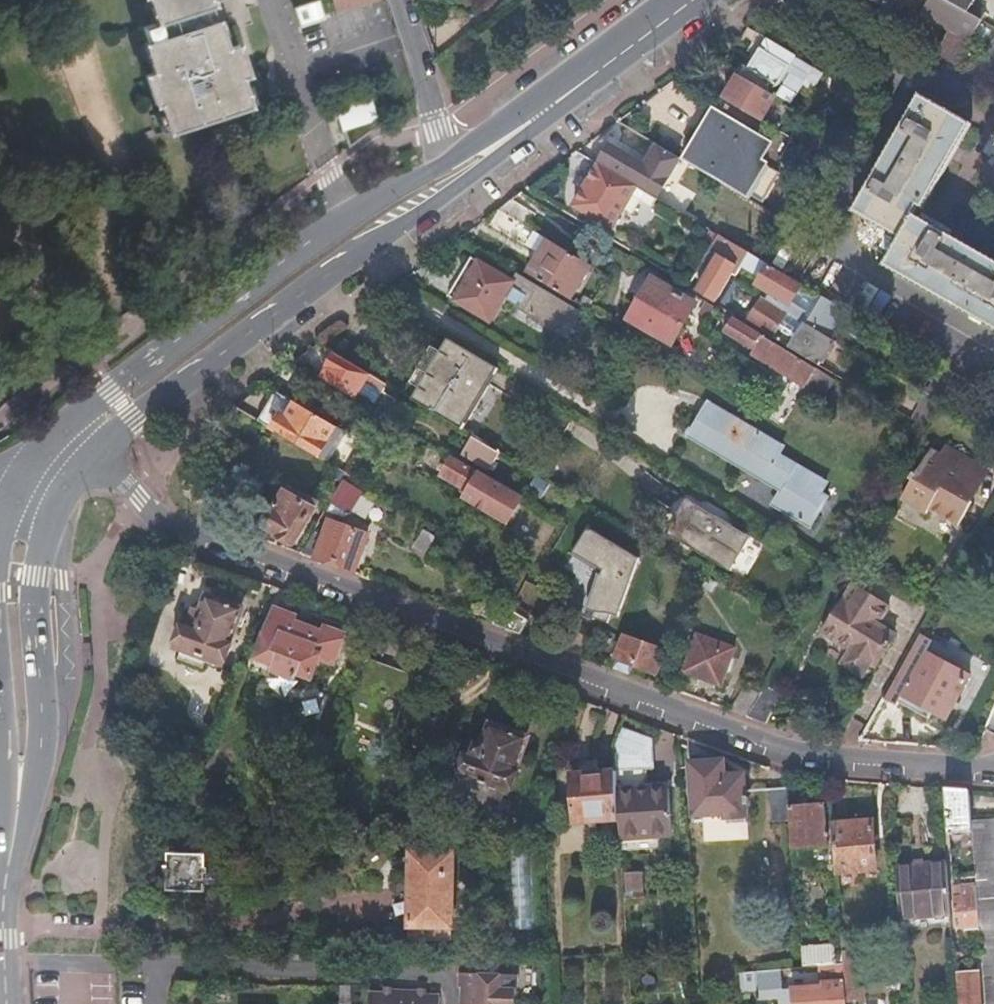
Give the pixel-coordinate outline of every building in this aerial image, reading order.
[(218,36),(212,16),(206,0),(155,0),(162,19),(156,21),(145,24),(150,38),(155,55),(150,57),(155,70),(147,72),(157,103),(161,102),(163,109),(170,129),(252,103),(243,73),(249,71),(238,39),(221,44),(218,36)] [(156,21),(162,19),(155,0),(154,0),(151,1),(149,2),(156,21)] [(298,5),(306,30),(325,23),(316,0),(313,0),(298,5)] [(335,9),(360,0),(332,0),(335,9)] [(335,9),(337,14),(379,1),(378,0),(360,0),(335,9)] [(970,40),(982,18),(969,11),(950,0),(935,0),(940,3),(931,17),(953,29),(970,40)] [(969,11),(975,0),(950,0),(969,11)] [(982,7),(993,14),(993,0),(986,0),(982,7)] [(212,16),(218,36),(224,34),(217,14),(212,16)] [(745,64),(739,73),(768,90),(775,78),(781,81),(775,91),(792,101),(803,84),(813,90),(823,73),(795,57),(796,54),(748,26),(742,36),(760,47),(749,66),(745,64)] [(953,29),(938,53),(956,63),(970,40),(953,29)] [(148,57),(150,57),(155,55),(150,38),(143,40),(148,57)] [(768,90),(739,73),(725,98),(761,119),(771,101),(776,103),(780,97),(768,90)] [(379,87),(363,92),(374,126),(388,115),(379,87)] [(374,126),(363,92),(330,102),(336,104),(343,127),(340,133),(345,131),(349,144),(374,126)] [(852,205),(902,234),(888,258),(993,320),(993,256),(913,208),(964,118),(919,92),(852,205)] [(717,107),(688,160),(745,193),(765,159),(763,157),(772,140),(717,107)] [(170,129),(163,109),(157,110),(164,131),(170,129)] [(151,127),(143,130),(145,138),(153,134),(151,127)] [(647,165),(610,143),(600,159),(659,192),(668,177),(647,165)] [(681,155),(660,143),(647,165),(668,177),(681,155)] [(663,199),(599,162),(575,204),(613,227),(628,201),(636,205),(641,197),(658,206),(663,199)] [(536,213),(512,199),(500,208),(528,226),(536,213)] [(528,226),(500,208),(484,220),(540,253),(528,272),(572,298),(592,264),(528,226)] [(729,238),(699,290),(716,300),(733,272),(737,274),(751,251),(729,238)] [(448,295),(457,300),(480,261),(471,256),(448,295)] [(480,261),(457,300),(493,322),(506,299),(516,305),(517,306),(519,302),(550,320),(547,324),(567,335),(582,310),(518,272),(513,281),(480,261)] [(803,282),(770,262),(759,282),(791,302),(803,282)] [(653,277),(630,317),(673,343),(696,303),(653,277)] [(577,301),(585,306),(591,296),(583,291),(577,301)] [(763,294),(747,321),(820,363),(821,361),(824,363),(839,338),(763,294)] [(517,306),(547,324),(550,320),(519,302),(517,306)] [(712,318),(719,307),(710,302),(704,313),(712,318)] [(734,316),(725,331),(754,349),(752,353),(769,363),(767,368),(775,373),(778,368),(825,398),(835,380),(819,369),(734,316)] [(493,363),(446,335),(408,394),(458,424),(493,363)] [(371,372),(336,351),(327,365),(328,366),(323,376),(357,396),(374,407),(388,382),(371,372)] [(296,401),(276,389),(258,419),(273,428),(320,456),(338,426),(296,401)] [(912,417),(923,424),(927,417),(939,398),(939,396),(930,391),(928,390),(912,417)] [(710,402),(691,434),(784,489),(775,505),(812,526),(829,495),(824,491),(829,481),(780,452),(784,446),(710,402)] [(904,433),(914,439),(923,424),(912,417),(904,433)] [(502,450),(474,434),(463,453),(489,468),(502,450)] [(976,500),(973,497),(968,495),(973,487),(977,489),(981,482),(977,479),(985,464),(947,443),(942,453),(934,449),(920,474),(917,472),(914,479),(916,480),(907,498),(933,512),(936,506),(964,522),(976,500)] [(516,505),(522,495),(453,454),(441,473),(468,490),(465,496),(480,504),(483,499),(493,506),(499,496),(516,505)] [(990,466),(985,464),(977,479),(981,482),(990,466)] [(345,481),(333,502),(350,512),(362,491),(345,481)] [(286,489),(258,537),(277,544),(281,536),(295,544),(319,502),(293,487),(290,492),(286,489)] [(968,495),(973,497),(977,489),(973,487),(968,495)] [(688,498),(668,531),(717,560),(735,527),(688,498)] [(350,512),(333,502),(328,509),(346,515),(350,512)] [(325,531),(316,527),(301,553),(356,573),(369,532),(329,519),(325,531)] [(424,526),(412,546),(426,554),(438,534),(424,526)] [(613,617),(643,556),(587,528),(572,558),(588,566),(573,597),(613,617)] [(717,579),(706,572),(702,582),(712,588),(717,579)] [(853,581),(824,631),(851,647),(844,661),(865,673),(872,660),(879,663),(896,630),(880,620),(889,602),(853,581)] [(188,620),(178,643),(224,661),(226,655),(229,655),(233,644),(230,643),(243,608),(208,595),(198,624),(188,620)] [(529,619),(503,604),(493,621),(492,623),(520,633),(529,619)] [(277,608),(253,669),(275,677),(278,670),(298,678),(300,671),(310,675),(317,672),(322,658),(334,662),(344,633),(326,626),(323,632),(296,621),(298,616),(277,608)] [(699,634),(684,671),(721,684),(734,646),(699,634)] [(626,635),(614,667),(632,674),(635,665),(656,672),(665,650),(626,635)] [(926,650),(902,694),(946,718),(969,674),(926,650)] [(783,692),(766,684),(760,693),(747,716),(765,722),(783,692)] [(887,745),(907,712),(883,698),(864,731),(887,745)] [(461,773),(463,773),(456,794),(499,809),(506,788),(509,789),(511,784),(513,784),(517,776),(516,771),(527,737),(511,731),(512,729),(501,725),(500,727),(492,725),(481,753),(469,750),(461,773)] [(652,736),(622,728),(617,745),(618,770),(622,819),(623,836),(674,832),(671,791),(651,792),(648,767),(654,767),(652,736)] [(725,759),(692,761),(695,813),(728,811),(729,816),(748,815),(746,773),(726,774),(725,759)] [(577,822),(622,819),(618,770),(574,773),(577,822)] [(774,819),(791,818),(790,805),(788,787),(772,789),(774,819)] [(970,789),(947,787),(951,833),(973,831),(972,819),(972,812),(970,789)] [(791,818),(793,847),(830,843),(827,802),(790,805),(791,818)] [(833,809),(837,872),(878,868),(876,847),(883,847),(882,831),(874,832),(873,818),(851,820),(850,807),(833,809)] [(982,950),(985,982),(987,1003),(993,1003),(993,818),(972,819),(973,831),(976,872),(979,910),(981,925),(982,950)] [(455,850),(412,849),(411,933),(455,934),(455,850)] [(193,891),(194,891),(207,892),(207,874),(210,874),(210,866),(207,866),(207,854),(189,854),(170,852),(170,865),(167,865),(167,871),(170,871),(170,891),(183,890),(183,891),(184,892),(184,893),(185,894),(185,895),(186,895),(187,896),(188,896),(189,896),(190,896),(190,895),(191,895),(192,894),(193,893),(193,892),(193,891)] [(948,861),(897,867),(902,930),(903,936),(954,931),(948,861)] [(645,872),(629,873),(630,889),(646,888),(645,872)] [(959,926),(981,925),(979,910),(975,911),(973,895),(962,896),(962,891),(956,892),(959,926)] [(843,935),(845,963),(848,999),(867,998),(863,949),(859,950),(857,934),(843,935)] [(806,964),(835,962),(833,943),(804,945),(806,964)] [(820,965),(822,986),(794,988),(795,1003),(848,1003),(848,999),(845,963),(820,965)] [(811,965),(802,966),(741,971),(742,984),(812,979),(811,965)] [(459,981),(459,986),(467,986),(466,993),(462,993),(462,1003),(515,1003),(516,972),(460,969),(459,981)] [(960,972),(962,1003),(983,1003),(980,971),(960,972)] [(343,984),(343,999),(337,999),(337,1003),(353,1003),(353,984),(343,984)] [(394,984),(385,984),(384,993),(394,993),(394,990),(394,984)] [(428,986),(419,986),(419,991),(418,994),(427,994),(428,986)] [(440,995),(427,994),(418,994),(419,991),(394,990),(394,993),(384,993),(371,992),(370,1003),(440,1003),(440,995)]
